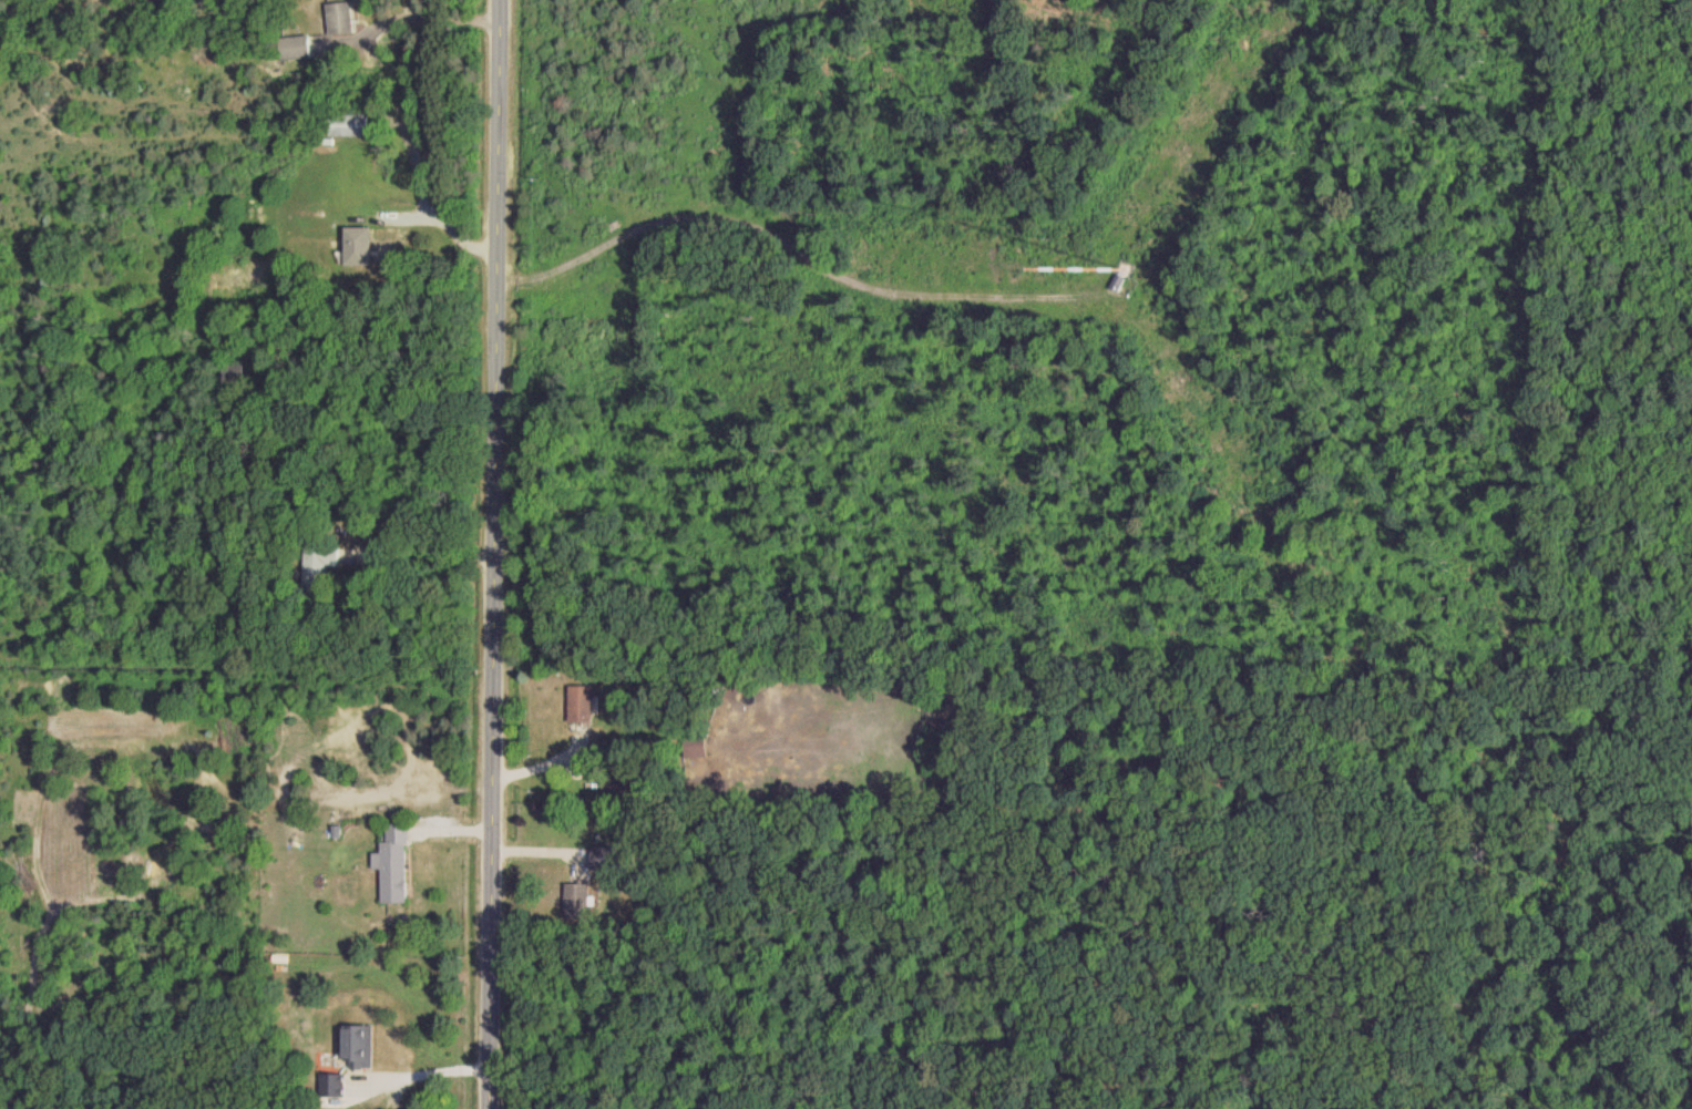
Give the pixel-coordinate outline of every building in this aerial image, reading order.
[(326,3),(329,34),(354,32),(352,1),(326,3)] [(280,59),(311,57),(309,35),(279,37),(280,59)] [(330,135),(368,135),(368,114),(330,114),(330,135)] [(345,266),(371,266),(371,227),(345,227),(345,266)] [(339,565),(339,546),(304,546),(304,587),(328,588),(328,565),(339,565)] [(571,722),(592,722),(592,686),(571,686),(571,722)] [(381,868),(381,903),(407,903),(406,824),(381,824),(381,868)] [(590,847),(590,869),(619,869),(619,847),(590,847)] [(588,918),(588,883),(564,883),(564,918),(588,918)] [(373,1026),(342,1026),(342,1067),(373,1067),(373,1026)] [(320,1076),(321,1098),(331,1098),(330,1076),(320,1076)]
